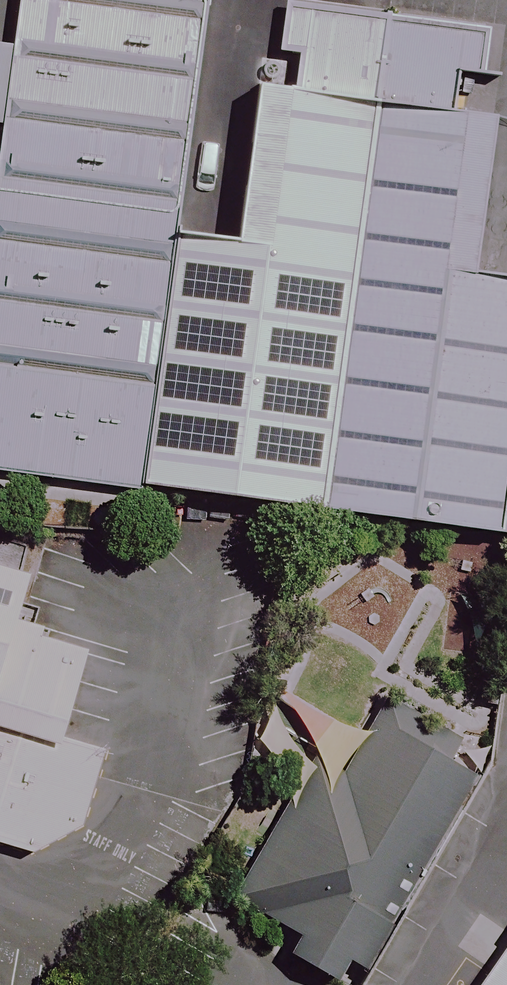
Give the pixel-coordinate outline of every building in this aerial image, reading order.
[(123,492),(183,0),(0,0),(0,478),(123,492)] [(290,518),(356,22),(239,6),(205,256),(165,257),(138,498),(290,518)] [(477,543),(499,373),(506,314),(506,298),(452,291),(485,39),(356,22),(290,518),(477,543)] [(499,373),(506,374),(506,314),(499,373)] [(499,373),(477,543),(506,547),(506,374),(499,373)] [(49,834),(71,759),(34,743),(64,651),(0,633),(0,856),(49,834)] [(449,792),(415,770),(426,752),(355,708),(314,771),(296,759),(200,910),(321,984),(327,984),(449,792)] [(456,984),(506,984),(506,907),(456,984)]
